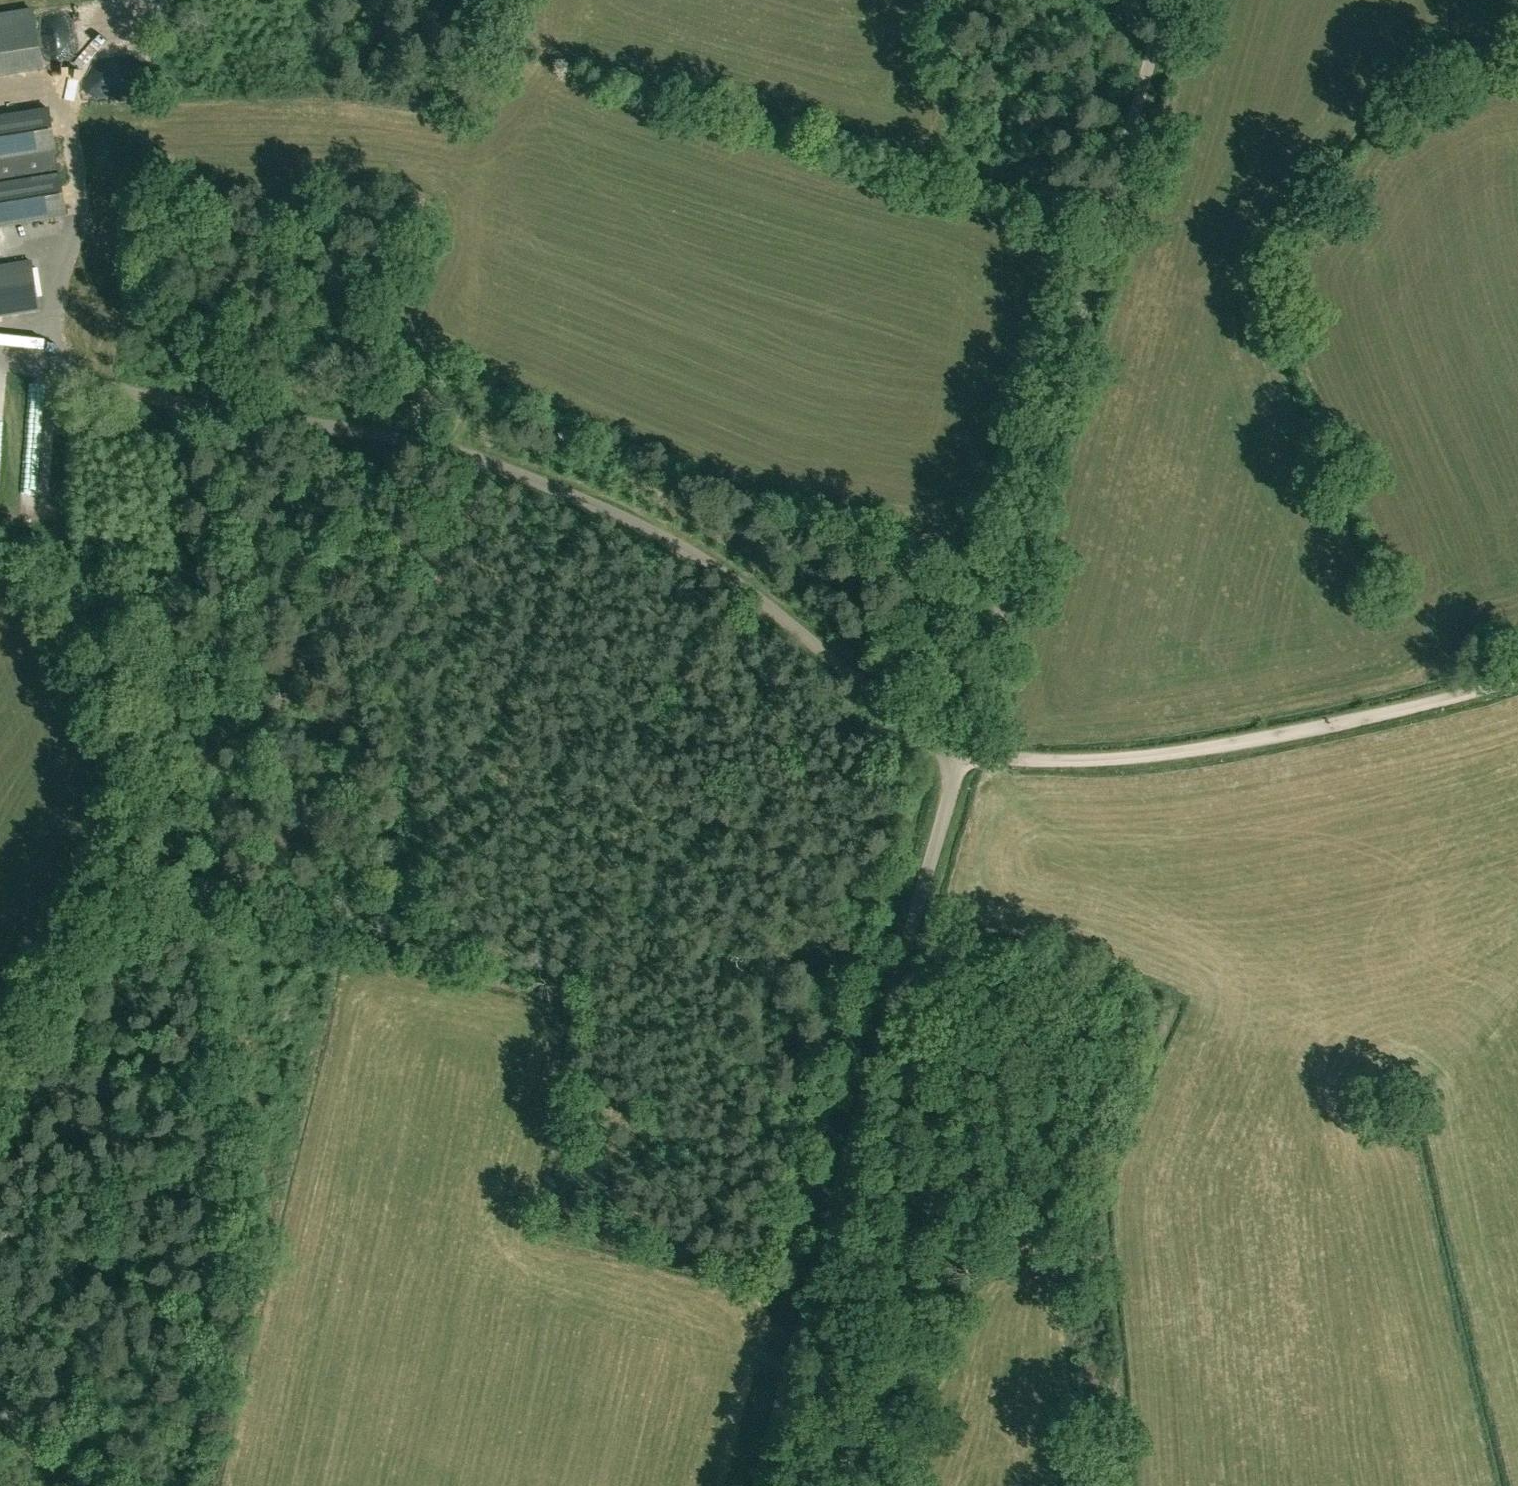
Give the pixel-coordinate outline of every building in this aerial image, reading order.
[(0,14),(0,76),(44,69),(34,8),(0,14)] [(0,115),(0,227),(68,216),(51,107),(0,115)] [(40,310),(31,260),(0,266),(0,316),(40,310)] [(868,730),(863,734),(871,741),(875,736),(868,730)]
